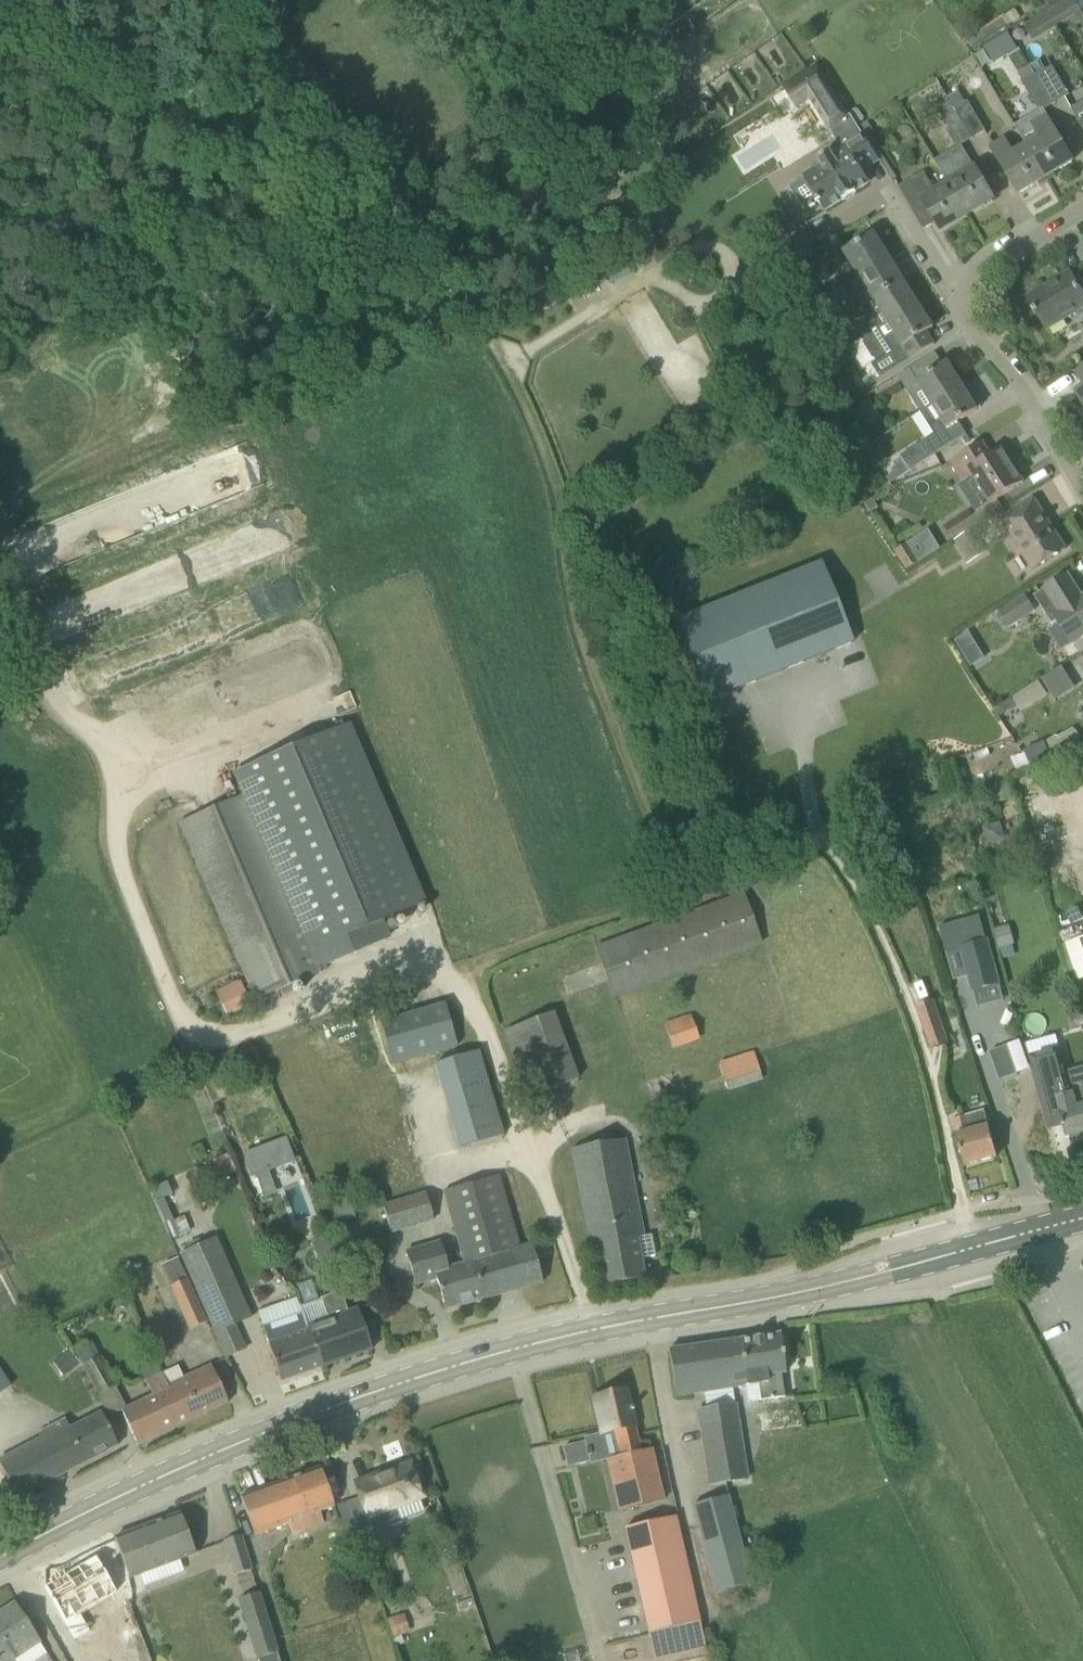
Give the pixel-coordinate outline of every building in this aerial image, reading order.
[(1055,27),(1080,11),(1073,0),(1064,0),(1046,12),(1055,27)] [(1082,11),(1082,0),(1075,0),(1082,11)] [(817,66),(784,87),(798,108),(811,99),(830,129),(850,117),(817,66)] [(1052,67),(1035,75),(1053,105),(1069,96),(1052,67)] [(667,74),(657,74),(658,90),(672,90),(672,88),(672,74),(667,74)] [(1053,105),(1035,75),(1020,82),(1039,113),(1053,105)] [(946,98),(949,103),(950,102),(972,139),(984,132),(967,102),(965,103),(958,91),(946,98)] [(937,109),(959,146),(961,146),(972,139),(950,102),(949,103),(937,109)] [(1070,109),(1079,124),(1082,131),(1082,102),(1070,109)] [(1038,137),(1026,145),(1046,178),(1073,162),(1044,114),(1029,123),(1038,137)] [(855,191),(868,183),(860,171),(879,160),(862,134),(831,154),(831,152),(817,161),(821,167),(805,177),(819,200),(817,201),(819,204),(821,203),(826,210),(842,200),(842,201),(856,192),(855,191)] [(1046,178),(1026,145),(1012,153),(1004,138),(990,146),(1018,194),(1046,178)] [(934,161),(947,183),(948,183),(967,215),(993,199),(974,167),(974,168),(961,146),(959,146),(934,161)] [(948,183),(947,183),(934,191),(923,173),(898,188),(913,212),(925,205),(940,230),(967,215),(948,183)] [(767,253),(780,274),(791,267),(790,266),(821,247),(821,248),(841,235),(834,223),(814,235),(816,239),(808,244),(803,235),(780,249),(778,247),(767,253)] [(845,252),(860,276),(889,257),(874,234),(845,252)] [(862,306),(903,280),(906,278),(899,265),(895,267),(889,257),(860,276),(872,295),(860,302),(862,306)] [(1082,295),(1069,273),(1028,298),(1047,329),(1080,309),(1082,315),(1082,295)] [(798,283),(812,304),(823,297),(808,276),(798,283)] [(879,308),(888,322),(918,304),(903,280),(862,306),(866,312),(871,313),(879,308)] [(813,304),(819,315),(849,297),(843,286),(813,304)] [(888,322),(863,337),(866,342),(865,343),(873,357),(874,356),(877,360),(871,364),(880,378),(934,345),(926,332),(933,328),(918,304),(888,322)] [(750,345),(743,350),(746,355),(753,350),(750,345)] [(909,371),(931,406),(962,386),(947,362),(943,365),(935,353),(909,371)] [(840,384),(847,396),(859,389),(851,377),(840,384)] [(962,386),(931,406),(946,430),(977,410),(977,409),(981,407),(972,394),(969,396),(962,386)] [(850,411),(859,426),(874,417),(865,402),(850,411)] [(903,462),(891,470),(897,480),(937,454),(927,439),(900,456),(903,462)] [(949,463),(962,484),(972,477),(989,504),(1023,482),(1001,448),(990,455),(982,442),(949,463)] [(999,519),(1031,571),(1065,549),(1033,498),(999,519)] [(984,555),(969,531),(952,542),(967,566),(984,555)] [(894,552),(906,571),(920,562),(908,543),(894,552)] [(853,643),(820,562),(675,620),(707,701),(853,643)] [(1043,591),(1033,596),(1051,625),(1057,622),(1071,644),(1082,636),(1082,595),(1081,596),(1067,574),(1042,590),(1043,591)] [(998,612),(1008,628),(1035,611),(1025,595),(998,612)] [(961,652),(974,644),(967,632),(954,640),(961,652)] [(1041,679),(1052,698),(1073,685),(1061,667),(1041,679)] [(1012,699),(994,710),(998,717),(1017,706),(1012,699)] [(222,804),(179,823),(187,841),(255,1000),(326,970),(324,966),(385,940),(377,922),(422,903),(346,725),(235,773),(244,795),(222,804)] [(1044,743),(1024,752),(1030,766),(1051,757),(1044,743)] [(1006,782),(987,787),(990,800),(996,798),(998,803),(1010,800),(1006,782)] [(595,948),(613,997),(760,943),(742,894),(595,948)] [(939,927),(946,953),(961,949),(973,990),(998,983),(979,915),(939,927)] [(1008,925),(994,929),(999,947),(1013,943),(1008,925)] [(1078,989),(1082,988),(1082,966),(1072,969),(1078,989)] [(214,993),(226,1017),(251,1005),(239,980),(214,993)] [(916,1007),(931,1050),(948,1044),(933,1001),(916,1007)] [(440,1003),(320,1033),(327,1059),(447,1029),(440,1003)] [(504,1032),(529,1098),(578,1079),(553,1013),(504,1032)] [(664,1025),(672,1047),(698,1038),(690,1017),(664,1025)] [(1007,1047),(989,1053),(999,1082),(1017,1075),(1007,1047)] [(1029,1056),(1047,1123),(1048,1123),(1061,1119),(1066,1137),(1082,1133),(1082,1135),(1082,1075),(1069,1079),(1061,1048),(1029,1056)] [(248,1050),(238,1053),(244,1067),(253,1064),(248,1050)] [(433,1065),(458,1149),(504,1135),(479,1051),(433,1065)] [(718,1065),(726,1090),(761,1079),(754,1054),(718,1065)] [(231,1056),(214,1064),(218,1072),(235,1064),(231,1056)] [(431,1061),(421,1065),(426,1084),(437,1081),(431,1061)] [(956,1135),(965,1165),(997,1157),(989,1126),(971,1131),(967,1116),(954,1119),(958,1134),(956,1135)] [(644,1278),(640,1259),(654,1257),(650,1235),(642,1236),(624,1140),(571,1150),(589,1247),(594,1246),(601,1286),(644,1278)] [(295,1168),(285,1141),(244,1156),(254,1183),(295,1168)] [(226,1154),(212,1160),(219,1178),(233,1172),(226,1154)] [(443,1192),(463,1264),(447,1268),(439,1242),(405,1252),(415,1285),(435,1279),(445,1311),(542,1282),(535,1259),(550,1254),(546,1240),(518,1248),(497,1175),(476,1182),(443,1192)] [(166,1182),(149,1189),(154,1200),(171,1193),(166,1182)] [(382,1207),(390,1233),(433,1220),(425,1194),(382,1207)] [(349,1198),(329,1204),(334,1222),(354,1216),(349,1198)] [(310,1242),(321,1268),(338,1261),(328,1235),(310,1242)] [(235,1326),(251,1319),(215,1238),(178,1254),(225,1360),(246,1350),(235,1326)] [(161,1266),(170,1286),(168,1287),(188,1330),(205,1322),(176,1259),(161,1266)] [(299,1308),(301,1314),(262,1327),(267,1343),(280,1381),(371,1350),(357,1309),(347,1312),(340,1292),(319,1299),(320,1301),(299,1308)] [(757,1385),(759,1402),(783,1398),(780,1375),(785,1374),(780,1334),(668,1350),(675,1397),(757,1385)] [(87,1343),(73,1350),(83,1365),(95,1359),(87,1343)] [(52,1362),(63,1377),(80,1364),(68,1349),(52,1362)] [(83,1365),(107,1414),(124,1406),(100,1357),(95,1359),(83,1365)] [(182,1378),(177,1366),(145,1381),(152,1395),(120,1410),(136,1445),(227,1403),(210,1365),(182,1378)] [(10,1387),(0,1370),(0,1392),(10,1387)] [(605,1460),(617,1512),(663,1502),(651,1449),(642,1451),(632,1407),(629,1408),(625,1391),(593,1398),(602,1435),(611,1433),(617,1458),(605,1460)] [(695,1410),(707,1487),(748,1480),(735,1404),(695,1410)] [(7,1479),(17,1498),(117,1446),(100,1412),(53,1435),(49,1427),(37,1433),(41,1441),(0,1462),(0,1465),(7,1479)] [(410,1463),(353,1483),(359,1498),(366,1520),(372,1535),(400,1525),(395,1509),(424,1499),(418,1483),(410,1463)] [(323,1524),(319,1513),(334,1507),(319,1468),(240,1497),(254,1536),(286,1524),(291,1536),(323,1524)] [(691,1506),(714,1594),(751,1584),(728,1496),(691,1506)] [(160,1521),(113,1539),(115,1543),(121,1558),(124,1569),(128,1579),(137,1575),(139,1575),(174,1561),(182,1559),(195,1554),(179,1514),(160,1521)] [(675,1516),(623,1528),(647,1633),(647,1634),(648,1634),(698,1622),(699,1622),(675,1516)] [(224,1542),(230,1563),(234,1575),(250,1570),(240,1537),(224,1542)] [(98,1554),(45,1584),(76,1638),(91,1629),(81,1612),(119,1591),(98,1554)] [(260,1593),(238,1599),(257,1660),(258,1660),(277,1654),(278,1653),(260,1593)] [(40,1643),(14,1603),(0,1612),(0,1660),(13,1660),(40,1643)]
